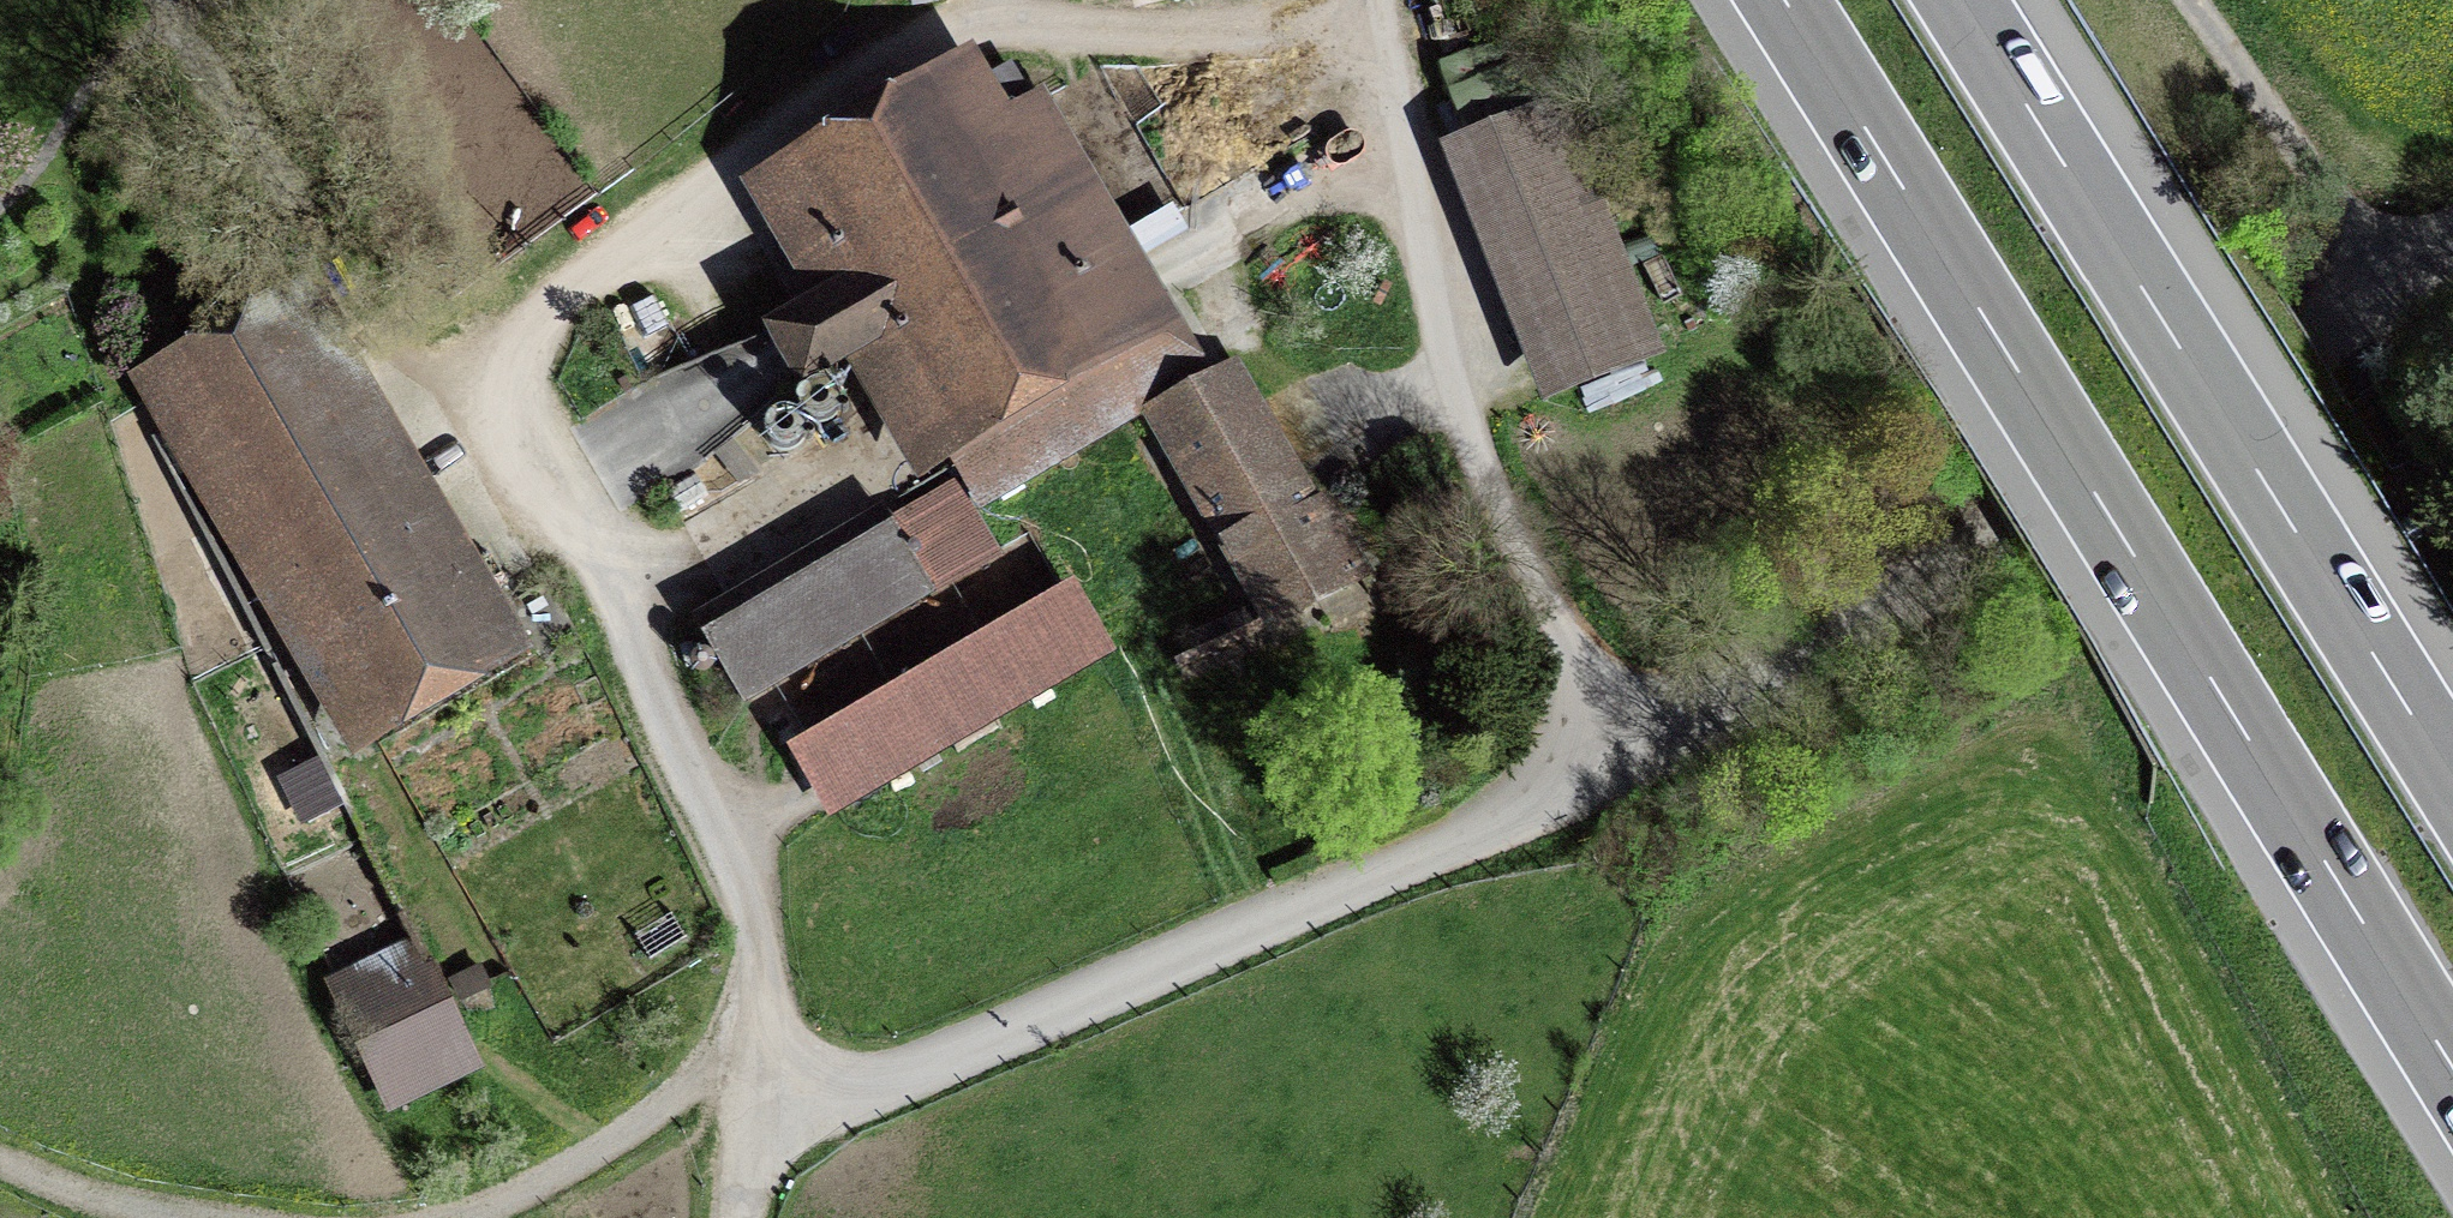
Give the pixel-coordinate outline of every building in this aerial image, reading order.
[(985,497),(1168,388),(1130,324),(1157,308),(1036,104),(990,131),(961,83),(777,191),(838,294),(794,320),(655,377),(705,460),(821,366),(865,340),(926,444),(946,432),(985,497)] [(1475,144),(1569,380),(1653,347),(1559,111),(1475,144)] [(493,642),(294,304),(164,380),(363,719),(493,642)] [(1292,481),(1227,369),(1148,411),(1269,622),(1358,571),(1318,502),(1309,507),(1292,481)] [(952,488),(891,523),(931,591),(991,557),(952,488)] [(776,681),(931,591),(891,523),(702,632),(742,701),(776,681)] [(1074,574),(786,742),(830,816),(1118,649),(1074,574)] [(1197,622),(1210,653),(1267,629),(1255,599),(1197,622)] [(334,981),(381,1078),(459,1040),(412,943),(334,981)]
